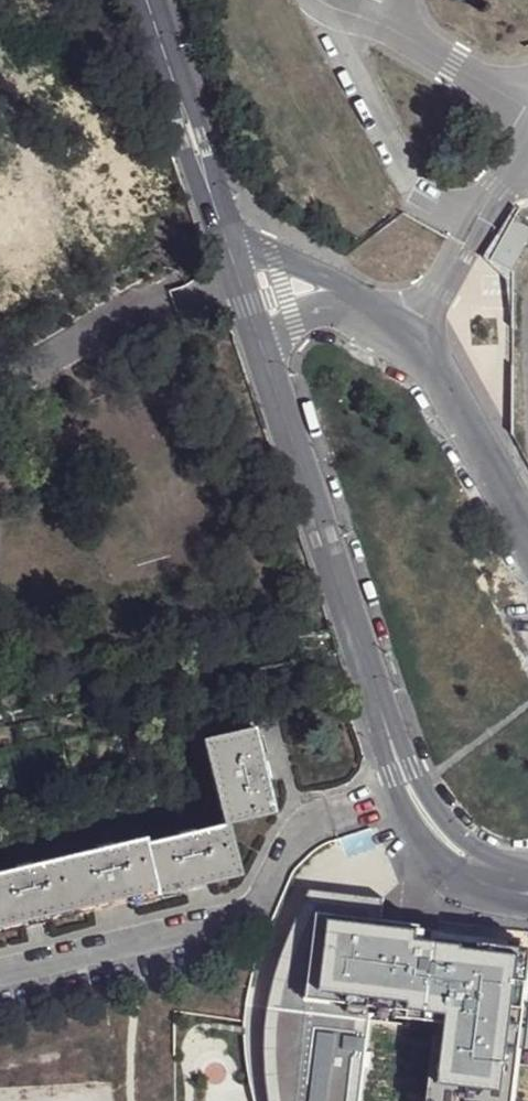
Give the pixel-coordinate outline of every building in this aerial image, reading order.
[(0,126),(0,320),(41,306),(83,246),(0,125),(0,126)] [(496,262),(514,269),(527,237),(527,228),(513,222),(496,262)] [(226,823),(230,820),(276,809),(255,725),(206,736),(226,823)] [(230,820),(226,823),(146,841),(155,886),(158,892),(242,870),(230,820)] [(155,886),(146,841),(145,837),(65,857),(77,905),(155,886)] [(65,857),(0,873),(0,924),(77,905),(65,857)] [(310,883),(285,939),(278,961),(269,995),(264,1049),(265,1082),(269,1100),(357,1100),(368,1006),(437,1014),(427,1100),(515,1100),(527,974),(517,973),(520,948),(515,947),(516,939),(448,931),(448,935),(429,933),(431,920),(390,916),(393,892),(310,883)] [(517,973),(527,974),(527,967),(527,940),(516,939),(515,947),(520,948),(517,973)]
